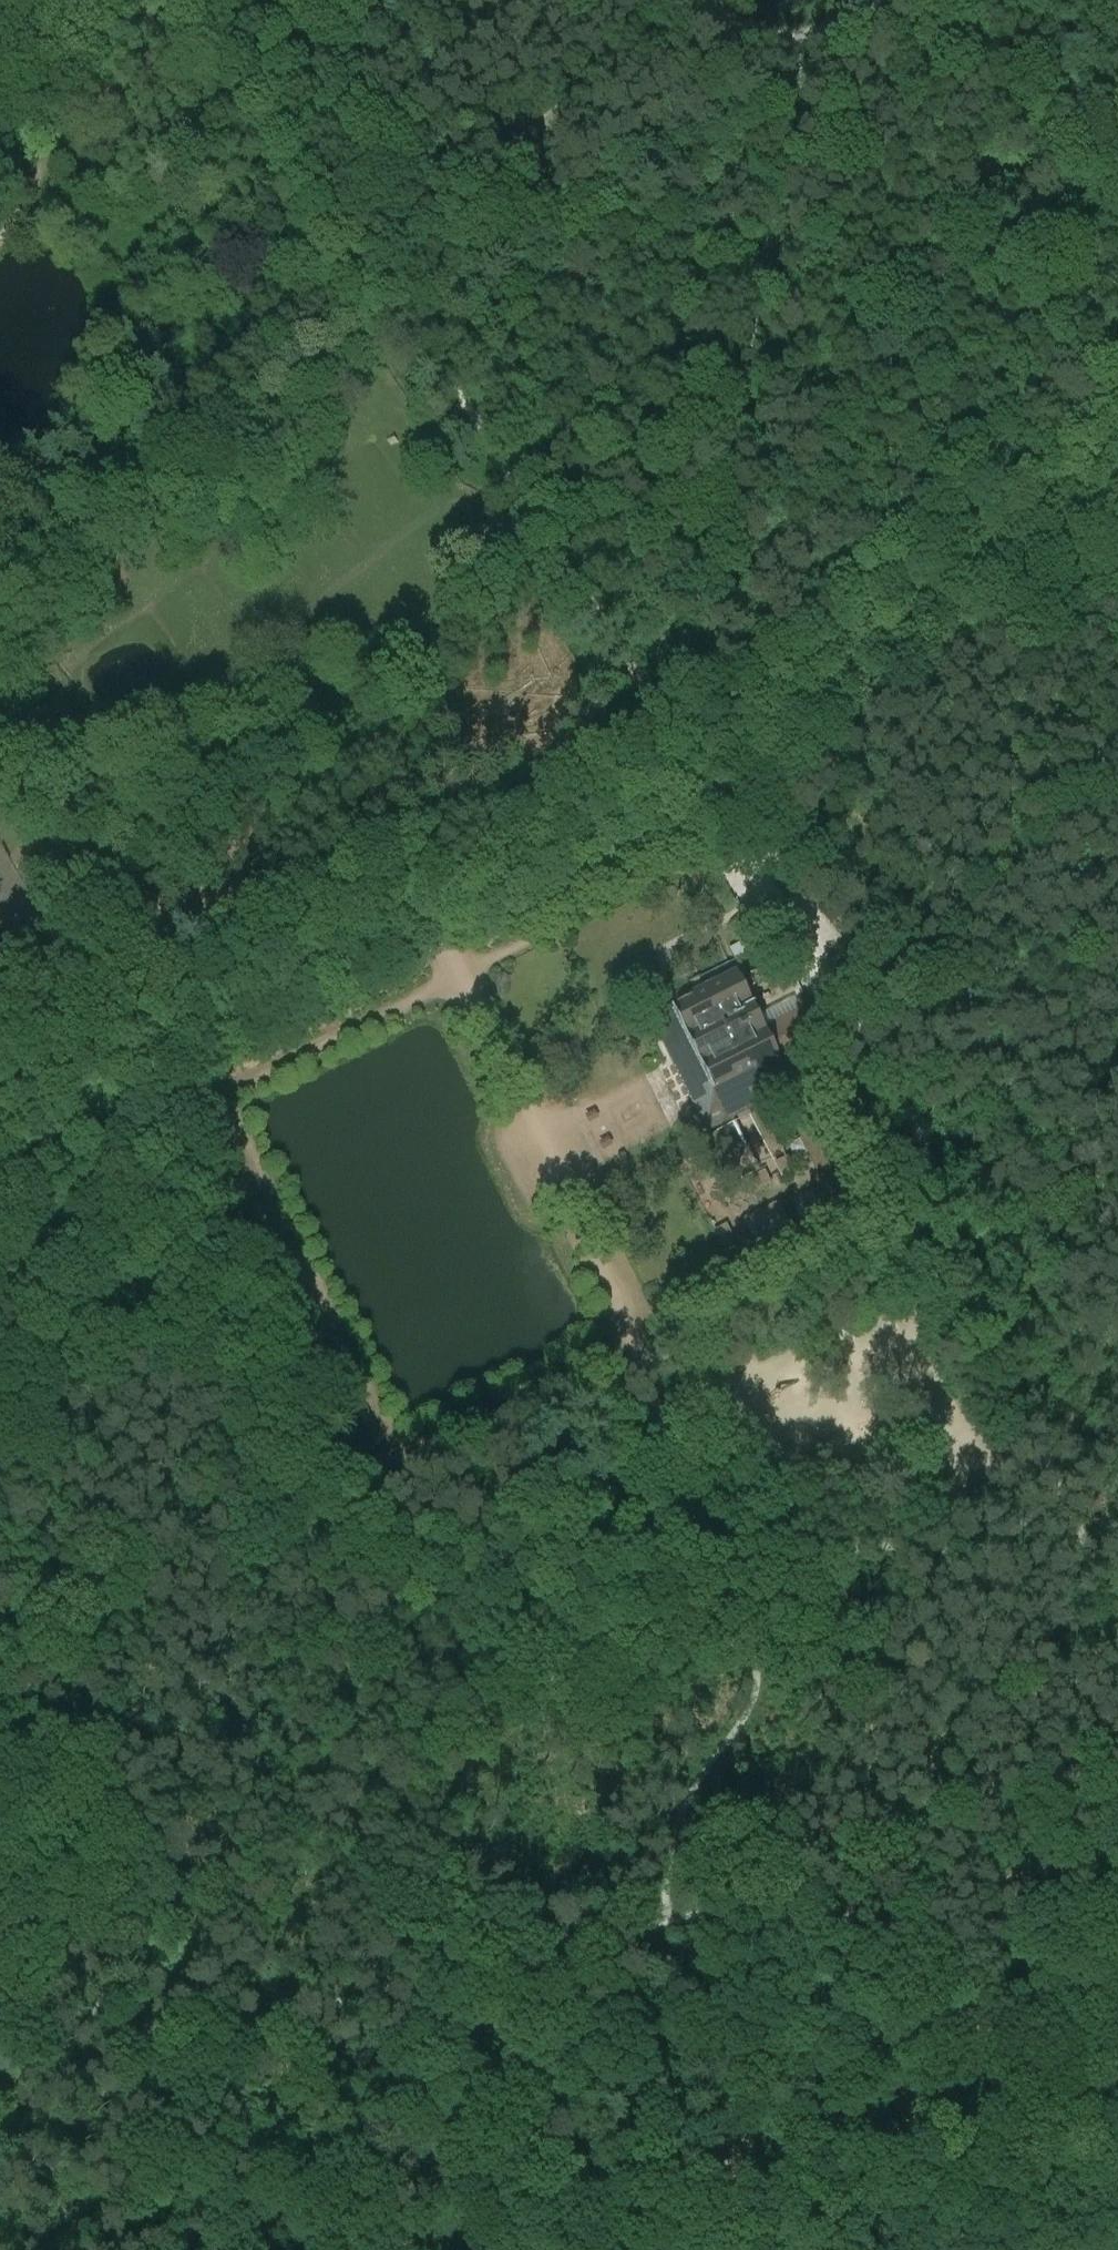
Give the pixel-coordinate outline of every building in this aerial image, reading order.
[(738,976),(692,998),(689,991),(668,1002),(672,1010),(651,1020),(687,1093),(707,1133),(769,1102),(754,1073),(819,1041),(804,1012),(765,1031),(738,976)] [(595,1112),(586,1116),(589,1124),(598,1120),(595,1112)] [(718,1155),(730,1149),(724,1136),(712,1141),(718,1155)] [(608,1139),(599,1144),(604,1152),(612,1148),(608,1139)] [(532,1192),(527,1198),(537,1208),(543,1202),(532,1192)] [(745,1219),(757,1245),(795,1228),(783,1202),(745,1219)]
